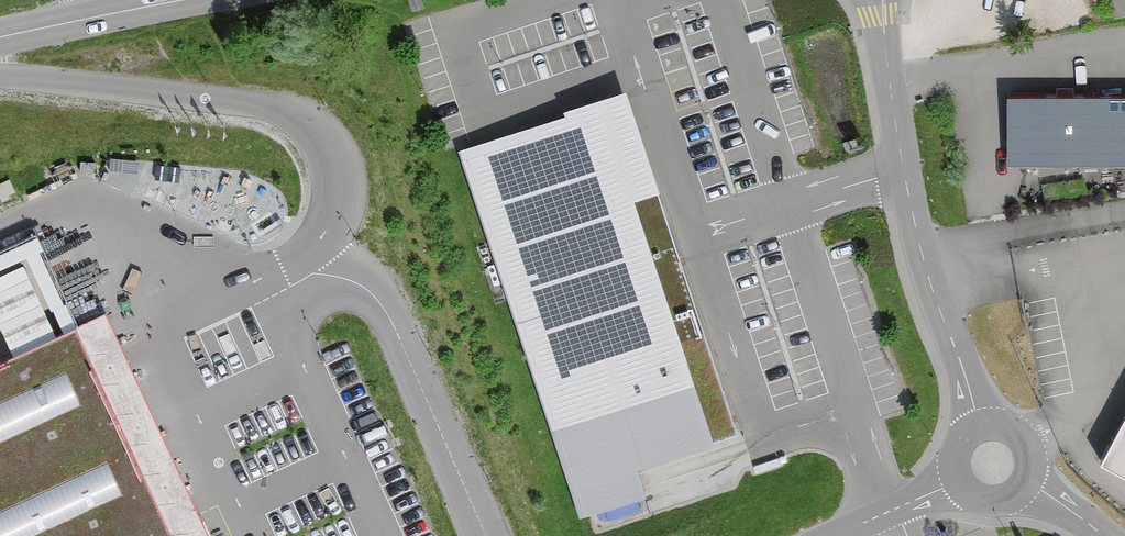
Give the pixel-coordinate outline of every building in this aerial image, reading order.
[(1115,17),(1124,15),(1124,0),(1112,0),(1115,17)] [(1010,92),(1011,164),(1124,162),(1124,90),(1010,92)] [(654,193),(624,102),(460,156),(579,515),(590,511),(648,492),(639,463),(736,431),(705,338),(677,347),(629,201),(654,193)] [(0,256),(0,535),(208,535),(105,312),(72,327),(33,242),(0,256)] [(1100,450),(1124,464),(1124,404),(1100,450)]
